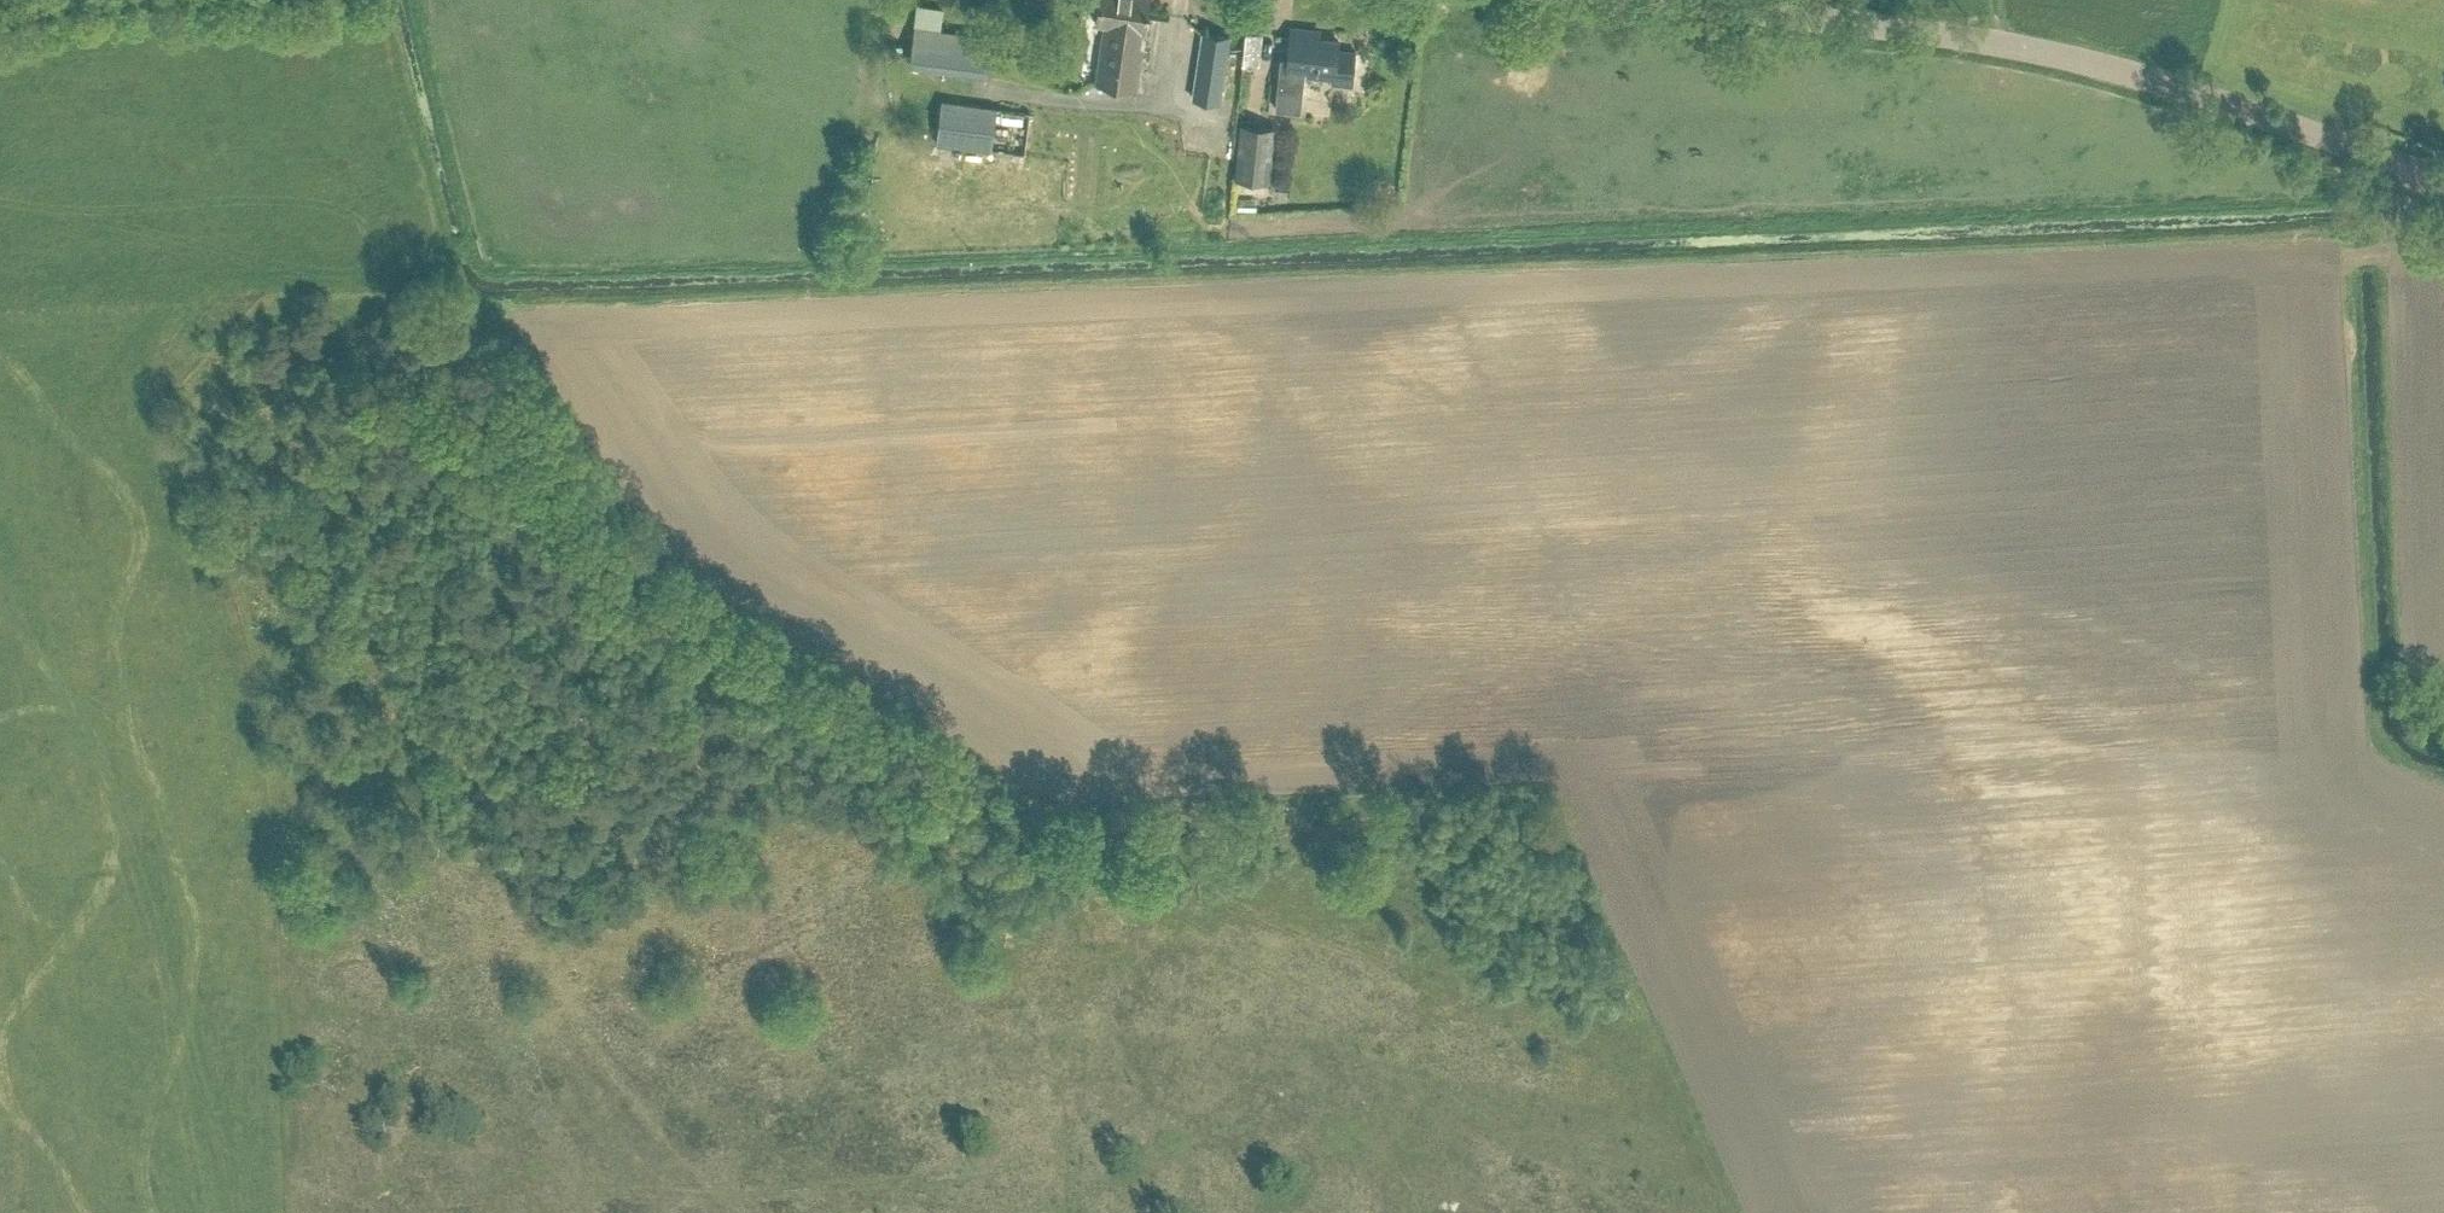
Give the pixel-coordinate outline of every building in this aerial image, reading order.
[(1148,0),(1099,0),(1096,22),(1104,23),(1096,79),(1136,86),(1148,0)] [(991,33),(940,27),(943,5),(917,2),(914,23),(909,62),(985,73),(991,33)] [(1201,29),(1191,96),(1219,100),(1229,33),(1201,29)] [(1278,73),(1274,105),(1299,108),(1303,71),(1332,75),(1332,81),(1350,83),(1354,50),(1353,50),(1353,54),(1336,52),(1338,39),(1289,34),(1284,74),(1278,73)] [(943,99),(937,139),(990,146),(996,107),(943,99)] [(1264,177),(1270,125),(1241,122),(1236,174),(1264,177)]
